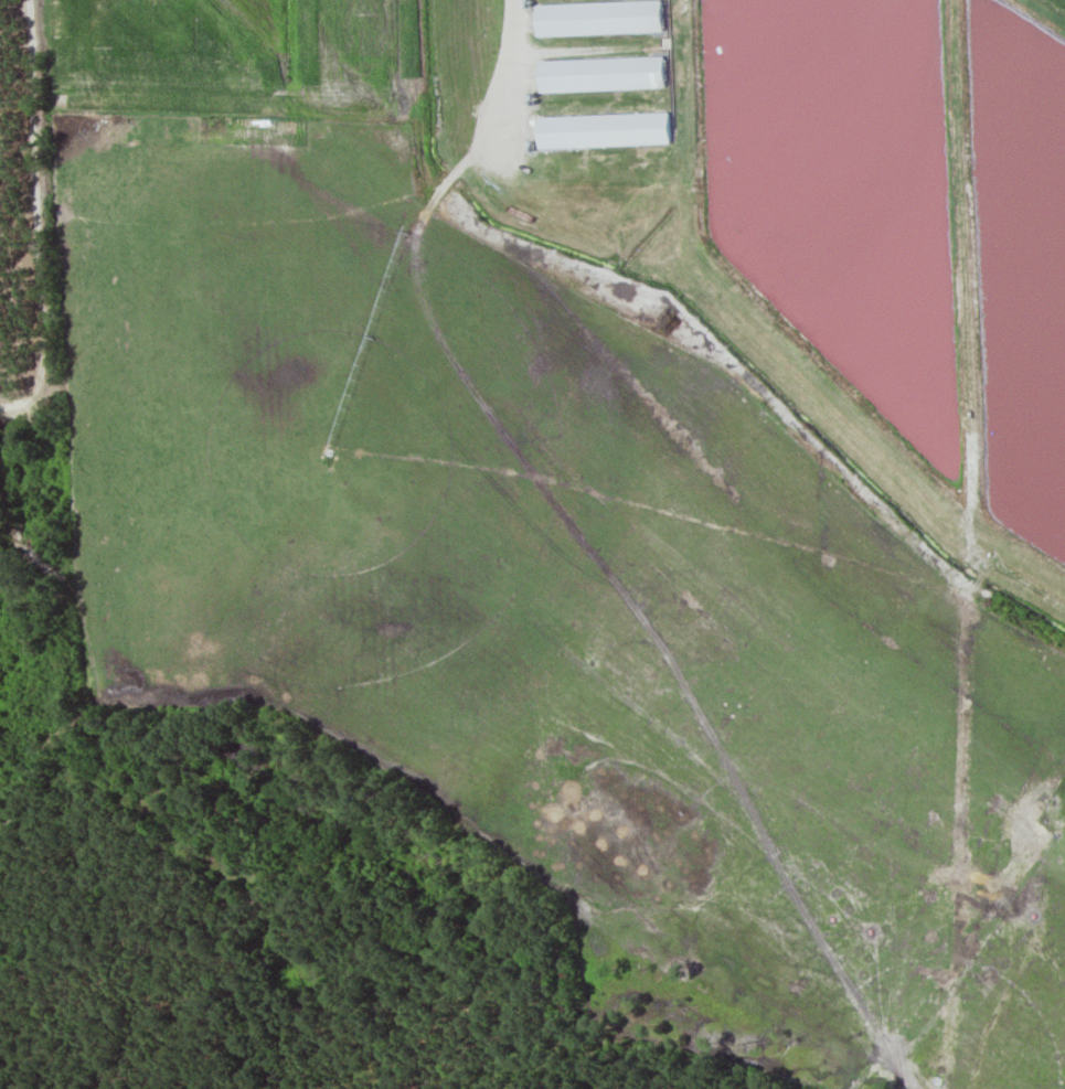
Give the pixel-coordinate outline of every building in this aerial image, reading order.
[(530,7),(532,38),(660,31),(659,0),(530,7)] [(532,61),(534,92),(662,85),(661,54),(532,61)] [(536,117),(539,148),(667,141),(665,110),(536,117)]
